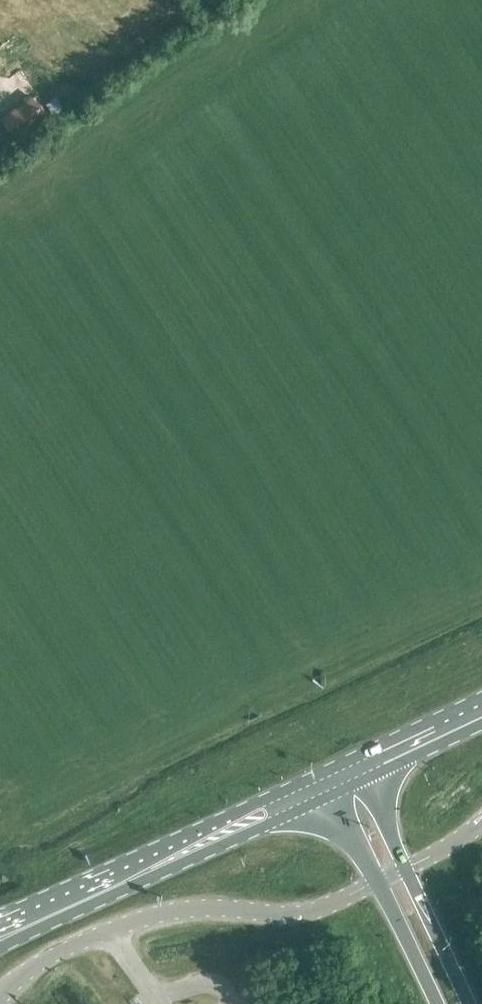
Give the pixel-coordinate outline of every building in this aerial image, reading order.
[(1,117),(18,141),(50,119),(32,94),(1,117)] [(57,96),(46,103),(54,114),(64,107),(57,96)] [(0,142),(11,133),(0,119),(0,141),(0,142)]
